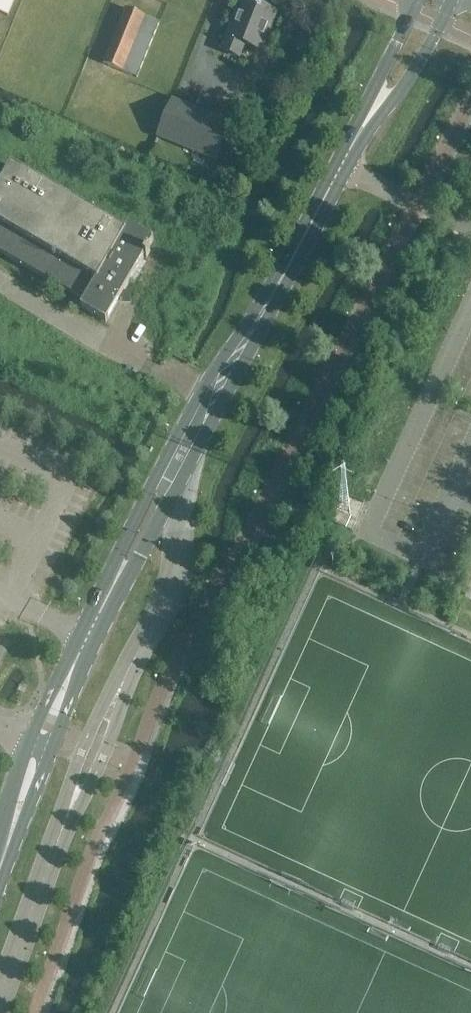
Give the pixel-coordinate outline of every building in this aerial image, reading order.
[(14,0),(0,0),(0,12),(8,15),(14,0)] [(240,42),(257,49),(265,28),(270,30),(276,13),(248,2),(244,13),(240,12),(237,20),(235,19),(222,50),(235,55),(240,42)] [(161,21),(127,7),(104,62),(138,76),(161,21)] [(175,99),(160,136),(217,158),(227,133),(232,122),(175,99)] [(85,300),(81,306),(107,321),(145,255),(147,256),(151,250),(149,248),(155,239),(129,224),(125,231),(12,165),(0,186),(0,250),(85,300)] [(333,510),(328,521),(346,528),(351,517),(333,510)]
